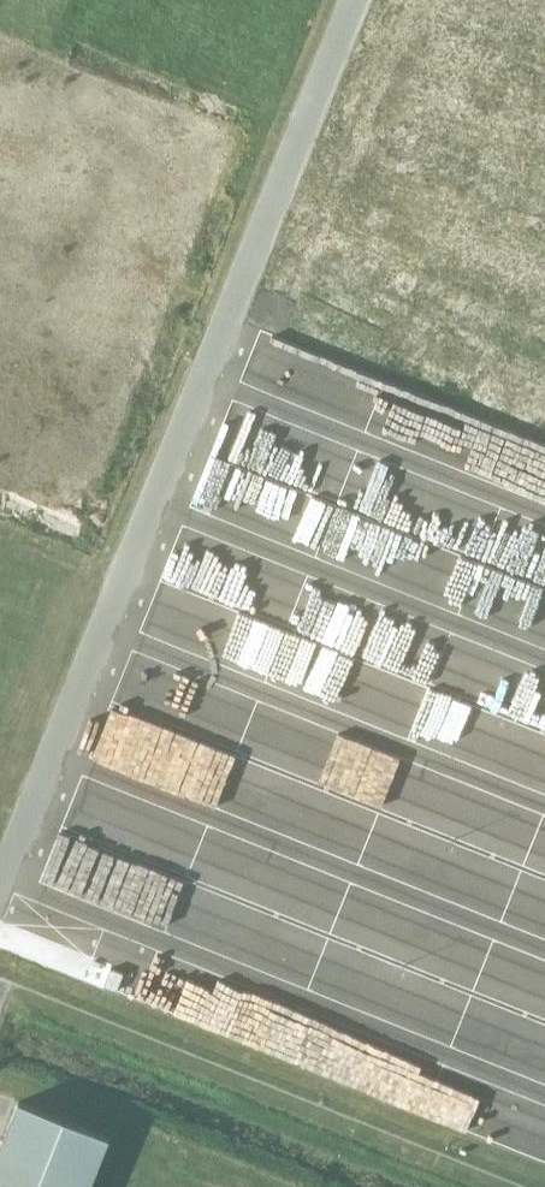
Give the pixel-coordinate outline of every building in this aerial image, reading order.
[(0,1146),(0,1186),(87,1186),(107,1137),(18,1102),(0,1146)]
